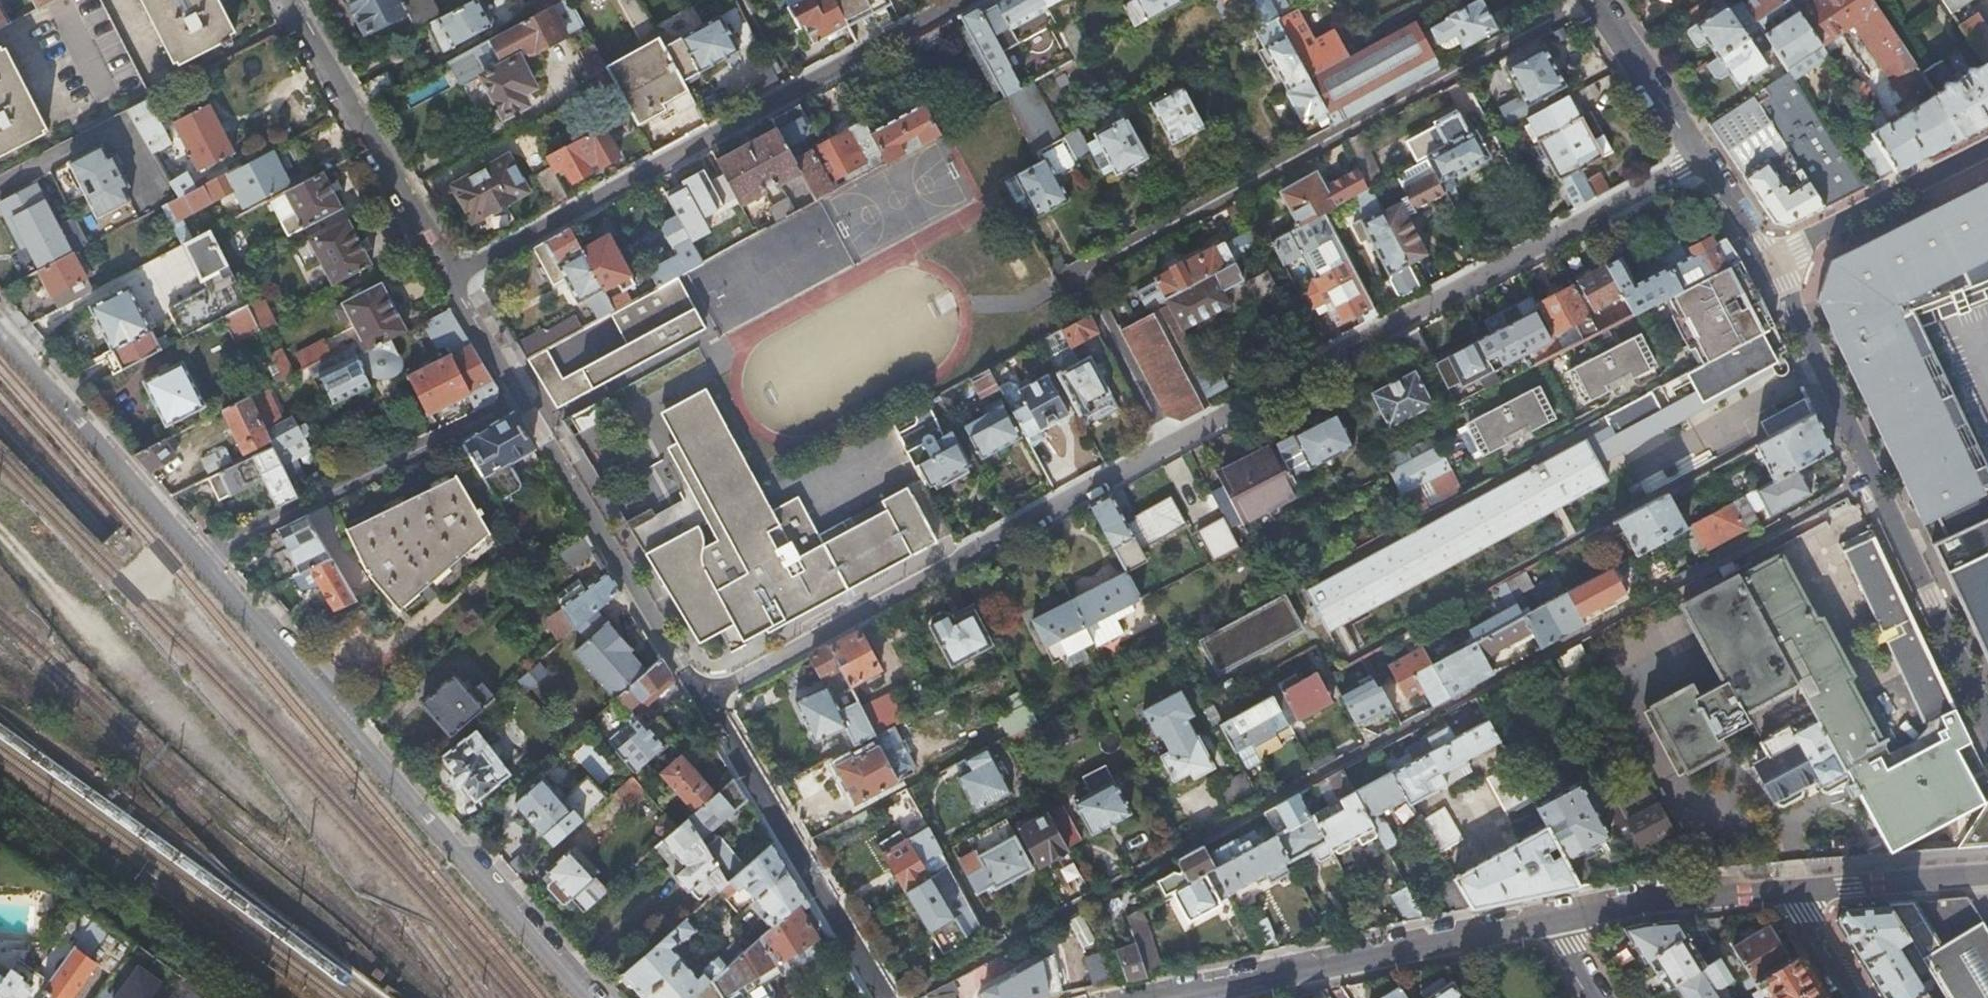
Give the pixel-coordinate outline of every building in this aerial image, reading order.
[(123,103),(147,90),(102,0),(70,0),(123,103)] [(214,0),(143,0),(176,66),(232,37),(214,0)] [(429,23),(442,15),(434,0),(347,0),(364,33),(406,11),(416,29),(429,23)] [(429,23),(443,51),(493,24),(479,0),(471,0),(442,15),(429,23)] [(537,13),(551,6),(547,0),(530,0),(537,13)] [(558,19),(576,9),(571,0),(562,0),(551,6),(558,19)] [(638,0),(619,0),(641,39),(655,31),(638,0)] [(832,0),(804,0),(790,8),(800,28),(804,26),(814,43),(846,26),(832,0)] [(846,26),(870,13),(884,5),(890,1),(890,0),(832,0),(846,26)] [(994,37),(1007,31),(1014,44),(1056,21),(1045,0),(1002,0),(1001,1),(1000,3),(982,13),(994,37)] [(1076,57),(1087,51),(1071,21),(1074,19),(1064,0),(1045,0),(1056,21),(1076,57)] [(1135,25),(1181,0),(1132,0),(1124,5),(1135,25)] [(1482,0),(1481,0),(1446,18),(1445,16),(1439,20),(1441,24),(1433,29),(1442,46),(1444,48),(1445,49),(1447,49),(1449,49),(1450,48),(1462,42),(1465,48),(1498,30),(1482,0)] [(1749,2),(1748,0),(1741,0),(1741,1),(1743,4),(1755,21),(1772,9),(1785,0),(1752,0),(1749,2)] [(1963,137),(1920,72),(1912,60),(1872,0),(1788,0),(1797,13),(1819,47),(1840,33),(1853,25),(1881,68),(1904,101),(1924,88),(1929,96),(1887,124),(1886,121),(1869,132),(1894,172),(1963,137)] [(1966,0),(1941,0),(1948,11),(1966,0)] [(1758,27),(1755,21),(1743,4),(1741,1),(1727,10),(1724,5),(1687,30),(1686,33),(1694,46),(1698,47),(1705,42),(1715,56),(1744,36),(1758,27)] [(10,21),(0,2),(0,27),(10,21)] [(884,5),(870,13),(875,23),(889,15),(884,5)] [(1004,97),(1021,88),(1001,51),(994,37),(982,13),(977,5),(960,15),(1004,97)] [(537,13),(451,58),(464,83),(466,82),(467,84),(484,74),(506,115),(528,102),(522,92),(535,85),(518,52),(529,46),(533,53),(567,35),(558,19),(551,6),(537,13)] [(1277,19),(1309,78),(1349,57),(1335,31),(1316,42),(1297,8),(1277,19)] [(1777,16),(1772,9),(1755,21),(1758,27),(1759,28),(1777,16)] [(1786,69),(1819,47),(1797,13),(1787,20),(1784,16),(1775,22),(1778,25),(1764,35),(1770,45),(1786,69)] [(663,46),(683,81),(689,83),(699,77),(699,72),(740,49),(720,14),(663,46)] [(1987,40),(1987,33),(1976,14),(1958,26),(1973,50),(1987,40)] [(1417,20),(1421,28),(1428,24),(1424,17),(1417,20)] [(1307,121),(1327,111),(1309,78),(1277,19),(1256,30),(1265,47),(1258,51),(1268,68),(1275,64),(1288,88),(1287,90),(1287,91),(1303,121),(1306,122),(1307,121)] [(1327,111),(1335,125),(1443,67),(1421,28),(1417,20),(1349,57),(1309,78),(1327,111)] [(941,25),(915,39),(921,49),(946,35),(941,25)] [(1868,76),(1881,68),(1853,25),(1840,33),(1868,76)] [(804,26),(800,28),(810,45),(814,43),(804,26)] [(1756,54),(1770,45),(1764,35),(1759,28),(1758,27),(1744,36),(1715,56),(1706,62),(1713,74),(1718,77),(1725,72),(1736,88),(1766,68),(1756,54)] [(994,37),(1001,51),(1014,44),(1007,31),(994,37)] [(681,112),(696,105),(683,81),(663,46),(658,37),(606,65),(614,80),(631,109),(639,125),(668,109),(665,103),(674,98),(681,112)] [(1973,50),(1981,62),(1987,72),(1987,40),(1973,50)] [(5,42),(0,45),(0,156),(50,129),(5,42)] [(604,85),(614,80),(606,65),(594,43),(583,50),(589,61),(586,62),(599,88),(604,85)] [(1506,66),(1528,107),(1565,86),(1544,46),(1506,66)] [(1912,60),(1920,72),(1935,63),(1926,50),(1912,60)] [(1987,125),(1987,72),(1981,62),(1950,83),(1937,62),(1935,63),(1920,72),(1963,137),(1987,125)] [(387,71),(362,85),(371,100),(396,87),(387,71)] [(1864,187),(1788,71),(1763,88),(1767,94),(1755,102),(1785,148),(1798,168),(1824,207),(1864,187)] [(1175,74),(1119,105),(1125,116),(1151,103),(1173,143),(1203,126),(1175,74)] [(604,124),(631,109),(614,80),(604,85),(613,102),(596,112),(603,125),(604,124)] [(1021,88),(1004,97),(1033,152),(1062,136),(1031,82),(1021,88)] [(1595,84),(1549,108),(1582,169),(1583,171),(1587,169),(1586,167),(1613,152),(1604,135),(1595,140),(1583,116),(1581,118),(1576,108),(1600,95),(1595,84)] [(935,96),(922,103),(939,133),(951,126),(935,96)] [(1788,225),(1824,207),(1798,168),(1793,171),(1800,182),(1787,190),(1768,160),(1785,148),(1755,102),(1750,96),(1708,125),(1773,222),(1788,225)] [(148,100),(127,111),(178,199),(196,189),(188,173),(186,174),(170,145),(172,143),(148,100)] [(799,103),(772,117),(778,129),(788,147),(802,140),(806,135),(807,130),(804,125),(809,122),(799,103)] [(870,132),(886,162),(904,152),(899,143),(908,138),(916,133),(921,143),(939,133),(922,103),(870,132)] [(234,153),(209,105),(174,122),(198,171),(234,153)] [(1562,182),(1576,209),(1582,206),(1597,198),(1588,180),(1583,171),(1582,169),(1549,108),(1528,119),(1539,138),(1538,139),(1546,155),(1540,158),(1547,170),(1553,167),(1561,182),(1562,182)] [(1882,178),(1894,172),(1869,132),(1856,114),(1847,120),(1882,178)] [(1147,157),(1125,116),(1094,133),(1097,138),(1113,168),(1116,173),(1147,157)] [(801,171),(816,200),(819,198),(831,192),(826,182),(843,173),(846,177),(850,175),(848,170),(860,164),(865,173),(886,162),(870,132),(864,122),(795,160),(801,171)] [(582,136),(547,155),(555,170),(564,166),(572,182),(593,170),(588,163),(596,159),(601,166),(620,155),(604,124),(603,125),(600,127),(600,128),(583,137),(582,136)] [(1078,127),(1064,135),(1078,161),(1092,154),(1087,144),(1078,127)] [(778,129),(718,162),(722,170),(732,187),(741,203),(771,187),(770,185),(774,182),(776,185),(801,171),(795,160),(788,147),(778,129)] [(1453,143),(1428,156),(1443,184),(1491,158),(1477,130),(1465,136),(1463,134),(1452,141),(1453,143)] [(1062,136),(1033,152),(1039,162),(1004,181),(1015,203),(1025,197),(1036,217),(1068,200),(1057,178),(1081,165),(1078,161),(1064,135),(1062,136)] [(1345,142),(1359,168),(1369,188),(1381,181),(1357,136),(1345,142)] [(1087,144),(1092,154),(1103,174),(1113,168),(1097,138),(1087,144)] [(102,146),(69,162),(98,219),(131,202),(124,189),(129,186),(113,155),(108,157),(102,146)] [(196,189),(178,199),(167,204),(176,220),(234,190),(243,207),(288,184),(271,151),(196,189)] [(453,184),(472,219),(530,188),(511,153),(453,184)] [(552,208),(570,199),(555,170),(547,155),(540,159),(544,168),(549,173),(550,175),(538,182),(552,208)] [(1428,156),(1395,174),(1406,197),(1380,209),(1410,265),(1429,255),(1409,216),(1416,212),(1414,209),(1447,192),(1443,184),(1428,156)] [(1281,191),(1299,225),(1324,212),(1334,206),(1356,195),(1369,188),(1359,168),(1324,187),(1316,172),(1281,191)] [(732,187),(722,170),(710,176),(720,194),(732,187)] [(342,208),(323,171),(238,215),(250,239),(296,215),(303,228),(342,208)] [(1588,180),(1597,198),(1610,191),(1601,174),(1588,180)] [(53,256),(56,262),(72,254),(87,246),(73,218),(57,227),(36,187),(0,206),(22,249),(28,246),(37,264),(53,256)] [(720,194),(726,207),(732,203),(748,231),(754,228),(741,203),(732,187),(720,194)] [(1403,297),(1421,287),(1410,265),(1380,209),(1369,188),(1356,195),(1365,213),(1358,217),(1359,218),(1359,219),(1368,234),(1390,276),(1391,275),(1392,276),(1390,280),(1398,295),(1402,296),(1403,297)] [(770,208),(777,222),(786,217),(795,212),(788,198),(770,208)] [(687,232),(703,262),(760,231),(757,226),(754,228),(748,231),(732,203),(726,207),(698,223),(699,225),(687,232)] [(1959,225),(1953,210),(1938,215),(1934,207),(1878,236),(1920,326),(1935,320),(1930,306),(1935,304),(1940,318),(1956,312),(1957,313),(1968,308),(1967,304),(1986,297),(1982,288),(1987,285),(1987,211),(1959,225)] [(1299,225),(1270,241),(1285,269),(1311,255),(1322,276),(1314,280),(1306,299),(1309,306),(1313,311),(1331,302),(1343,323),(1361,315),(1365,323),(1378,316),(1324,212),(1299,225)] [(658,287),(678,276),(703,262),(687,232),(677,213),(665,219),(661,229),(675,256),(649,270),(658,287)] [(347,218),(292,246),(306,272),(321,264),(332,285),(371,265),(347,218)] [(1359,219),(1359,218),(1351,222),(1360,238),(1368,234),(1359,219)] [(570,227),(533,247),(554,285),(564,279),(578,302),(589,296),(600,318),(610,312),(615,310),(603,288),(582,249),(570,227)] [(1154,276),(1166,297),(1225,265),(1234,260),(1236,259),(1259,247),(1252,233),(1250,229),(1226,242),(1225,240),(1215,245),(1214,244),(1154,276)] [(248,305),(233,277),(209,230),(184,244),(207,290),(169,310),(183,339),(224,318),(248,305)] [(1714,244),(1726,239),(1722,233),(1711,238),(1714,244)] [(609,235),(582,249),(603,288),(617,281),(623,290),(636,283),(609,235)] [(1920,326),(1878,236),(1831,260),(1816,300),(1817,301),(1839,290),(1841,296),(1827,302),(1826,304),(1825,305),(1824,306),(1823,307),(1823,308),(1823,310),(1824,312),(1830,324),(1828,325),(1918,515),(1933,509),(1946,536),(1951,546),(1936,553),(1987,663),(1987,488),(1983,477),(1987,474),(1987,472),(1920,326)] [(1683,289),(1740,260),(1726,239),(1714,244),(1711,238),(1692,249),(1694,254),(1687,257),(1683,249),(1679,242),(1662,251),(1683,289)] [(1262,245),(1259,247),(1236,259),(1239,266),(1243,264),(1247,270),(1268,258),(1262,245)] [(1690,245),(1683,249),(1687,257),(1694,254),(1692,249),(1690,245)] [(1669,296),(1683,289),(1662,251),(1649,258),(1648,260),(1648,262),(1655,273),(1637,283),(1623,258),(1608,265),(1635,313),(1669,296)] [(40,270),(37,272),(57,310),(97,289),(95,284),(89,287),(83,275),(90,272),(86,265),(79,268),(72,254),(56,262),(40,270)] [(37,264),(40,270),(56,262),(53,256),(37,264)] [(1225,265),(1166,297),(1183,330),(1230,304),(1223,292),(1243,280),(1237,269),(1238,267),(1234,260),(1225,265)] [(1705,363),(1768,330),(1774,327),(1750,274),(1740,260),(1683,289),(1669,296),(1670,298),(1703,359),(1705,363)] [(1624,319),(1635,313),(1608,265),(1607,264),(1577,280),(1579,284),(1595,312),(1614,301),(1624,319)] [(1246,284),(1256,303),(1280,290),(1270,271),(1246,284)] [(678,276),(658,287),(615,310),(610,312),(627,341),(543,387),(556,408),(707,328),(678,276)] [(390,340),(406,331),(400,319),(382,284),(343,304),(343,305),(336,309),(343,323),(351,319),(361,339),(357,341),(363,354),(390,340)] [(1590,315),(1595,312),(1579,284),(1574,286),(1590,315)] [(1584,332),(1596,326),(1590,315),(1574,286),(1539,305),(1540,308),(1548,322),(1555,335),(1579,323),(1584,332)] [(105,355),(114,374),(161,350),(129,287),(90,307),(112,351),(105,355)] [(1839,290),(1817,301),(1828,325),(1830,324),(1824,312),(1823,310),(1823,308),(1823,307),(1824,306),(1825,305),(1826,304),(1827,302),(1841,296),(1839,290)] [(600,318),(589,296),(578,302),(571,314),(579,330),(600,318)] [(1166,297),(1150,305),(1153,312),(1126,327),(1123,321),(1116,325),(1166,418),(1180,423),(1210,407),(1205,398),(1216,392),(1203,368),(1183,330),(1166,297)] [(248,305),(259,327),(262,333),(275,326),(261,298),(248,305)] [(1700,360),(1703,359),(1670,298),(1668,299),(1675,316),(1681,328),(1689,344),(1700,360)] [(710,312),(716,332),(752,323),(746,302),(710,312)] [(248,305),(224,318),(236,341),(255,331),(255,330),(259,327),(248,305)] [(1540,308),(1536,310),(1543,324),(1548,322),(1540,308)] [(465,335),(449,309),(424,321),(439,349),(443,346),(445,345),(465,335)] [(1536,310),(1508,324),(1524,355),(1538,348),(1544,360),(1564,350),(1555,335),(1548,322),(1543,324),(1536,310)] [(571,314),(517,344),(526,359),(579,330),(571,314)] [(1098,332),(1089,315),(1061,329),(1071,347),(1098,332)] [(427,355),(439,349),(424,321),(413,328),(427,355)] [(1442,347),(1429,323),(1416,330),(1429,354),(1442,347)] [(1524,355),(1508,324),(1477,340),(1478,342),(1493,371),(1524,355)] [(1587,338),(1599,332),(1596,326),(1584,332),(1587,338)] [(1429,354),(1416,330),(1404,336),(1417,361),(1429,354)] [(1771,368),(1786,360),(1782,353),(1786,351),(1783,345),(1777,349),(1768,330),(1705,363),(1687,373),(1704,401),(1770,367),(1771,368)] [(498,389),(465,335),(445,345),(443,346),(448,356),(449,357),(450,356),(452,355),(470,393),(467,394),(467,396),(474,411),(475,412),(495,402),(498,389)] [(1632,338),(1648,369),(1652,367),(1652,363),(1652,355),(1650,350),(1648,346),(1645,342),(1641,339),(1636,336),(1632,338)] [(1649,371),(1648,369),(1632,338),(1572,369),(1588,400),(1589,402),(1608,393),(1604,385),(1614,380),(1628,373),(1631,380),(1649,371)] [(297,355),(304,369),(308,366),(332,354),(325,340),(297,355)] [(357,341),(351,344),(332,354),(308,366),(314,379),(320,376),(334,404),(371,386),(363,370),(365,370),(367,371),(370,374),(376,375),(382,375),(387,374),(390,373),(394,368),(397,364),(398,360),(398,356),(390,340),(363,354),(357,341)] [(1493,371),(1478,342),(1448,358),(1463,387),(1493,371)] [(280,350),(272,354),(285,378),(293,374),(280,350)] [(285,378),(272,354),(264,358),(277,382),(285,378)] [(449,357),(448,356),(409,377),(428,416),(467,396),(467,394),(470,393),(452,355),(450,356),(449,357)] [(1090,355),(1056,374),(1077,414),(1097,403),(1095,400),(1110,392),(1090,355)] [(1787,363),(1786,360),(1771,368),(1774,372),(1775,372),(1779,372),(1782,371),(1785,369),(1787,366),(1787,364),(1787,363)] [(205,407),(183,362),(144,382),(166,427),(205,407)] [(1203,368),(1216,392),(1226,386),(1213,362),(1203,368)] [(998,386),(989,368),(972,377),(981,394),(998,386)] [(1588,400),(1572,369),(1569,371),(1568,377),(1569,382),(1570,386),(1572,391),(1576,396),(1581,400),(1585,402),(1588,400)] [(1372,394),(1389,427),(1432,405),(1414,372),(1372,394)] [(998,386),(1025,436),(1038,429),(1039,431),(1069,414),(1047,374),(1019,390),(1016,384),(1008,381),(998,386)] [(1618,387),(1614,380),(1604,385),(1608,393),(1618,387)] [(625,521),(697,642),(719,629),(729,650),(848,589),(817,533),(797,495),(773,509),(705,386),(659,408),(674,442),(666,446),(688,488),(679,492),(682,499),(653,514),(649,507),(625,521)] [(268,387),(222,411),(245,456),(265,446),(268,450),(273,447),(265,430),(284,421),(268,387)] [(622,387),(572,414),(580,430),(630,403),(622,387)] [(1536,388),(1532,390),(1548,421),(1551,419),(1552,415),(1551,407),(1549,402),(1547,398),(1544,394),(1541,391),(1536,388)] [(959,409),(948,390),(939,395),(950,414),(959,409)] [(1471,420),(1487,451),(1488,453),(1507,444),(1503,436),(1513,431),(1527,424),(1531,432),(1549,423),(1548,421),(1532,390),(1471,420)] [(1610,414),(1621,434),(1661,411),(1652,392),(1610,414)] [(1355,404),(1372,437),(1389,427),(1372,394),(1355,404)] [(916,422),(897,432),(912,461),(916,459),(931,486),(969,464),(951,432),(943,436),(925,402),(910,411),(916,422)] [(986,427),(970,436),(981,458),(1021,437),(1009,415),(1007,415),(1002,406),(981,418),(986,427)] [(1276,444),(1292,477),(1353,445),(1336,412),(1294,433),(1294,434),(1276,444)] [(579,431),(580,430),(572,414),(562,419),(572,435),(579,432),(579,431)] [(1615,437),(1621,434),(1610,414),(1604,417),(1615,437)] [(1798,468),(1832,450),(1815,414),(1757,445),(1759,451),(1756,452),(1759,458),(1762,457),(1774,481),(1798,468)] [(273,447),(289,479),(296,475),(298,474),(298,473),(299,470),(293,458),(309,450),(300,432),(305,430),(305,428),(305,427),(304,426),(303,426),(297,415),(284,421),(265,430),(273,447)] [(532,446),(514,416),(509,416),(480,434),(476,433),(462,440),(499,502),(520,488),(520,482),(507,460),(532,446)] [(406,441),(395,419),(394,419),(405,442),(406,441)] [(1483,453),(1487,451),(1471,420),(1468,422),(1467,428),(1468,433),(1469,437),(1471,442),(1475,447),(1480,451),(1483,453)] [(1503,436),(1507,444),(1517,439),(1513,431),(1503,436)] [(1390,471),(1402,495),(1450,469),(1432,432),(1423,437),(1430,451),(1390,471)] [(1305,592),(1326,630),(1607,479),(1586,440),(1305,592)] [(1216,474),(1241,523),(1301,493),(1292,477),(1276,444),(1216,474)] [(268,450),(208,480),(218,503),(265,480),(279,508),(298,498),(289,479),(273,447),(268,450)] [(225,450),(202,461),(208,474),(231,463),(225,450)] [(1812,494),(1798,468),(1774,481),(1745,496),(1754,512),(1766,506),(1772,516),(1812,494)] [(430,482),(433,487),(451,478),(448,473),(430,482)] [(371,517),(353,527),(348,529),(366,573),(369,570),(370,572),(369,575),(399,609),(404,605),(421,591),(430,583),(433,580),(450,566),(470,550),(486,536),(489,533),(480,515),(484,512),(481,506),(476,508),(456,475),(451,478),(433,487),(407,500),(387,509),(371,517)] [(1429,503),(1432,508),(1462,493),(1455,478),(1435,488),(1440,497),(1429,503)] [(850,516),(817,533),(848,589),(936,542),(906,487),(880,500),(885,509),(854,525),(850,516)] [(1686,527),(1668,493),(1618,520),(1636,554),(1639,553),(1654,545),(1682,530),(1686,527)] [(1127,523),(1111,494),(1089,506),(1117,558),(1126,553),(1130,560),(1143,553),(1142,552),(1187,526),(1173,499),(1127,523)] [(385,504),(387,509),(407,500),(404,495),(385,504)] [(1745,526),(1758,520),(1754,512),(1745,496),(1692,525),(1704,548),(1706,551),(1746,528),(1745,526)] [(350,521),(353,527),(371,517),(369,512),(350,521)] [(278,530),(300,573),(310,568),(331,557),(308,515),(278,530)] [(1239,546),(1224,516),(1197,529),(1213,560),(1239,546)] [(1694,553),(1704,548),(1692,525),(1687,528),(1686,527),(1682,530),(1694,553)] [(1960,721),(1868,525),(1838,539),(1881,630),(1883,629),(1888,639),(1886,640),(1924,721),(1906,730),(1913,743),(1915,746),(1960,721)] [(595,550),(586,534),(560,552),(572,568),(595,550)] [(486,536),(470,550),(473,554),(489,540),(486,536)] [(1932,543),(1936,553),(1951,546),(1946,536),(1932,543)] [(1650,573),(1665,565),(1654,545),(1639,553),(1650,573)] [(331,557),(310,568),(334,611),(356,601),(331,557)] [(1959,763),(1976,754),(1970,741),(1925,765),(1915,746),(1913,743),(1883,758),(1878,749),(1883,746),(1883,743),(1850,681),(1853,679),(1853,675),(1826,624),(1822,622),(1819,623),(1785,560),(1779,558),(1682,606),(1723,682),(1696,697),(1658,718),(1681,760),(1718,739),(1751,722),(1770,759),(1757,766),(1778,805),(1785,807),(1820,787),(1823,793),(1828,794),(1851,781),(1880,834),(1891,854),(1934,851),(1923,826),(1978,796),(1959,763)] [(450,566),(433,580),(437,584),(454,570),(450,566)] [(1627,594),(1612,567),(1588,580),(1591,586),(1579,593),(1591,614),(1627,594)] [(990,601),(974,568),(962,574),(979,607),(990,601)] [(619,588),(608,570),(560,606),(574,628),(619,588)] [(1531,580),(1526,570),(1505,581),(1511,591),(1531,580)] [(1125,573),(1071,601),(1084,628),(1099,620),(1139,599),(1125,573)] [(1484,657),(1532,631),(1523,615),(1521,611),(1511,591),(1505,581),(1496,586),(1508,608),(1482,622),(1483,624),(1470,631),(1473,636),(1476,641),(1484,657)] [(421,591),(424,595),(431,602),(439,595),(430,583),(421,591)] [(304,585),(277,602),(287,614),(312,596),(304,585)] [(1565,592),(1568,598),(1574,594),(1571,589),(1565,592)] [(421,591),(404,605),(407,609),(424,595),(421,591)] [(1541,649),(1584,626),(1568,598),(1565,592),(1530,611),(1528,607),(1521,611),(1523,615),(1532,631),(1541,649)] [(1285,596),(1199,642),(1215,672),(1301,627),(1285,596)] [(1053,662),(1092,642),(1087,633),(1084,628),(1071,601),(1032,621),(1053,662)] [(951,665),(991,644),(973,610),(954,620),(950,612),(941,611),(932,616),(929,624),(951,665)] [(545,625),(546,627),(552,636),(554,638),(570,628),(562,615),(545,625)] [(1084,628),(1087,633),(1102,625),(1099,620),(1084,628)] [(552,636),(546,627),(542,630),(548,639),(552,636)] [(880,670),(859,630),(829,646),(840,668),(850,687),(867,677),(870,681),(876,678),(874,674),(880,670)] [(1476,641),(1473,636),(1465,641),(1468,645),(1433,663),(1451,698),(1494,674),(1484,657),(1476,641)] [(840,668),(829,646),(811,655),(823,677),(831,672),(840,668)] [(1433,663),(1423,646),(1387,665),(1404,696),(1422,687),(1433,707),(1451,698),(1433,663)] [(630,725),(634,729),(644,721),(641,717),(640,716),(637,718),(635,715),(632,708),(658,685),(663,690),(675,679),(661,657),(641,675),(616,697),(614,698),(629,722),(630,725)] [(616,697),(641,675),(627,658),(601,681),(616,697)] [(857,701),(850,687),(840,668),(831,672),(849,705),(857,701)] [(1290,678),(1278,684),(1297,720),(1332,701),(1316,672),(1293,684),(1290,678)] [(1363,683),(1340,696),(1358,730),(1393,712),(1378,685),(1376,686),(1369,673),(1360,678),(1363,683)] [(1101,684),(1111,679),(1109,674),(1099,679),(1101,684)] [(422,703),(451,736),(494,698),(481,683),(469,693),(454,676),(422,703)] [(873,736),(875,736),(866,719),(857,701),(849,705),(844,707),(831,682),(795,700),(816,741),(845,727),(855,746),(873,736)] [(1658,718),(1696,697),(1690,686),(1642,712),(1677,776),(1724,750),(1718,739),(1681,760),(1658,718)] [(1192,777),(1214,766),(1197,734),(1196,735),(1186,717),(1193,713),(1180,688),(1142,709),(1154,731),(1157,729),(1171,753),(1161,758),(1173,779),(1188,771),(1192,777)] [(1273,695),(1222,723),(1219,725),(1234,754),(1249,746),(1243,733),(1281,712),(1273,695)] [(875,736),(903,721),(895,704),(866,719),(875,736)] [(647,725),(638,733),(615,753),(634,774),(675,738),(657,717),(647,725)] [(634,729),(638,733),(647,725),(644,721),(634,729)] [(1499,742),(1488,721),(1474,728),(1471,724),(1453,734),(1449,727),(1407,751),(1412,760),(1391,772),(1391,773),(1406,798),(1410,805),(1447,784),(1446,782),(1470,769),(1465,760),(1499,742)] [(1970,741),(1960,721),(1915,746),(1925,765),(1970,741)] [(629,722),(606,742),(615,753),(638,733),(634,729),(630,725),(629,722)] [(475,800),(509,773),(476,730),(441,757),(453,773),(449,777),(458,788),(463,784),(475,800)] [(896,782),(873,736),(855,746),(841,753),(844,760),(834,765),(840,778),(854,804),(896,782)] [(587,741),(572,755),(597,782),(612,769),(587,741)] [(830,759),(834,765),(844,760),(841,753),(830,759)] [(696,810),(714,794),(681,757),(663,773),(696,810)] [(956,776),(975,812),(1011,792),(992,757),(956,776)] [(1073,802),(1090,833),(1129,812),(1104,765),(1081,778),(1090,793),(1073,802)] [(1362,789),(1349,766),(1341,770),(1354,793),(1362,789)] [(1532,801),(1513,766),(1488,780),(1507,815),(1532,801)] [(1341,770),(1315,784),(1327,806),(1310,816),(1329,851),(1333,849),(1335,853),(1338,854),(1347,848),(1348,846),(1346,842),(1355,837),(1360,845),(1375,837),(1374,836),(1377,835),(1354,793),(1341,770)] [(1391,773),(1362,789),(1354,793),(1377,835),(1385,849),(1392,845),(1394,841),(1385,825),(1382,824),(1379,825),(1374,816),(1406,798),(1391,773)] [(633,775),(614,792),(627,806),(646,790),(633,775)] [(1255,794),(1246,776),(1224,788),(1237,813),(1259,801),(1255,794)] [(746,798),(734,777),(714,794),(696,810),(688,817),(701,838),(714,826),(746,798)] [(545,835),(554,845),(603,801),(594,791),(572,810),(542,778),(514,803),(543,836),(545,835)] [(1547,827),(1580,887),(1595,884),(1593,877),(1595,876),(1582,852),(1611,836),(1580,781),(1535,806),(1547,827)] [(901,790),(882,801),(898,830),(917,819),(901,790)] [(1255,794),(1259,801),(1263,798),(1260,792),(1255,794)] [(1618,805),(1607,812),(1630,854),(1672,830),(1659,806),(1658,806),(1650,792),(1638,799),(1636,796),(1618,805)] [(1310,816),(1298,794),(1262,813),(1269,825),(1274,835),(1289,862),(1312,850),(1317,860),(1320,862),(1329,857),(1330,853),(1329,851),(1310,816)] [(1061,805),(1046,813),(1064,847),(1079,838),(1061,805)] [(1066,882),(1079,874),(1064,847),(1046,813),(1032,820),(1029,817),(1014,824),(1037,866),(1049,860),(1050,862),(1052,863),(1055,862),(1066,882)] [(677,827),(667,815),(659,822),(658,830),(665,838),(677,827)] [(1420,821),(1438,852),(1448,846),(1430,815),(1420,821)] [(714,886),(719,890),(728,882),(706,845),(701,838),(688,817),(677,827),(665,838),(663,839),(684,864),(676,871),(673,873),(688,890),(690,888),(700,899),(714,886)] [(1005,819),(968,838),(975,849),(958,859),(976,892),(991,884),(993,888),(1031,867),(1005,819)] [(1255,831),(1207,856),(1213,868),(1228,894),(1265,874),(1270,882),(1288,873),(1284,865),(1289,862),(1274,835),(1269,825),(1256,832),(1255,831)] [(720,833),(714,826),(701,838),(706,845),(720,833)] [(1453,879),(1471,909),(1580,887),(1547,827),(1453,879)] [(706,845),(728,882),(731,879),(747,865),(737,853),(720,833),(706,845)] [(1891,854),(1880,834),(1874,837),(1868,849),(1868,856),(1891,854)] [(947,866),(935,843),(923,851),(928,859),(921,863),(905,838),(881,853),(904,892),(937,872),(947,866)] [(663,839),(655,846),(676,871),(684,864),(663,839)] [(789,869),(773,842),(767,847),(747,865),(731,879),(740,889),(744,885),(755,899),(789,869)] [(1201,846),(1184,855),(1178,858),(1182,866),(1179,873),(1172,872),(1132,894),(1140,908),(1170,891),(1213,868),(1207,856),(1201,846)] [(571,899),(582,911),(607,889),(570,848),(545,870),(553,878),(571,899)] [(937,872),(904,892),(928,931),(943,955),(968,939),(966,936),(981,928),(959,888),(943,898),(939,890),(955,880),(947,866),(937,872)] [(1213,868),(1170,891),(1187,921),(1220,903),(1219,900),(1229,895),(1228,894),(1213,868)] [(805,896),(789,869),(755,899),(767,912),(762,916),(771,926),(805,896)] [(566,903),(571,899),(553,878),(548,883),(549,889),(562,903),(566,903)] [(1438,888),(1452,913),(1471,909),(1453,879),(1438,888)] [(740,889),(751,903),(755,899),(744,885),(740,889)] [(1393,901),(1405,922),(1424,918),(1409,892),(1393,901)] [(810,903),(805,896),(771,926),(761,936),(776,962),(816,936),(801,910),(810,903)] [(755,899),(751,903),(762,916),(767,912),(755,899)] [(1944,997),(1987,997),(1987,934),(1980,920),(1938,945),(1909,900),(1885,902),(1906,936),(1931,976),(1935,983),(1944,997)] [(1883,997),(1910,997),(1921,991),(1935,983),(1931,976),(1918,984),(1893,944),(1906,936),(1885,902),(1841,906),(1835,920),(1869,975),(1883,997)] [(82,904),(65,928),(78,938),(43,987),(57,997),(68,997),(94,962),(87,956),(111,924),(82,904)] [(1162,971),(1139,908),(1125,916),(1130,928),(1146,974),(1162,971)] [(1081,914),(1066,918),(1073,946),(1088,942),(1081,914)] [(687,917),(623,974),(633,985),(644,997),(685,961),(672,946),(677,942),(680,944),(697,929),(687,917)] [(1621,927),(1642,961),(1646,959),(1685,935),(1676,920),(1644,922),(1621,927)] [(1767,924),(1731,946),(1749,976),(1753,982),(1789,959),(1767,924)] [(1118,950),(1127,978),(1146,974),(1130,928),(1123,930),(1128,946),(1118,950)] [(822,948),(833,941),(829,935),(818,942),(822,948)] [(1646,959),(1666,989),(1674,984),(1705,966),(1685,935),(1646,959)] [(723,997),(779,997),(776,992),(789,984),(776,962),(761,936),(728,965),(712,979),(723,997)] [(1725,938),(1712,946),(1719,957),(1733,979),(1736,984),(1749,976),(1731,946),(1730,946),(1725,938)] [(172,969),(135,941),(94,997),(151,997),(172,969)] [(644,997),(691,997),(712,979),(728,965),(717,953),(700,968),(702,970),(697,975),(685,961),(644,997)] [(1086,959),(1095,985),(1113,981),(1102,953),(1086,959)] [(985,997),(1029,997),(1061,992),(1051,954),(984,991),(985,997)] [(1797,955),(1789,959),(1753,982),(1749,976),(1736,984),(1741,993),(1755,985),(1757,989),(1751,993),(1754,997),(1765,997),(1770,995),(1772,997),(1824,997),(1816,985),(1797,955)] [(1674,984),(1683,997),(1724,997),(1725,997),(1719,988),(1733,979),(1719,957),(1705,966),(1674,984)] [(31,985),(9,968),(1,977),(0,976),(0,997),(21,997),(31,985)] [(1423,997),(1465,997),(1453,979),(1423,997)] [(1398,985),(1378,997),(1407,997),(1398,985)]
